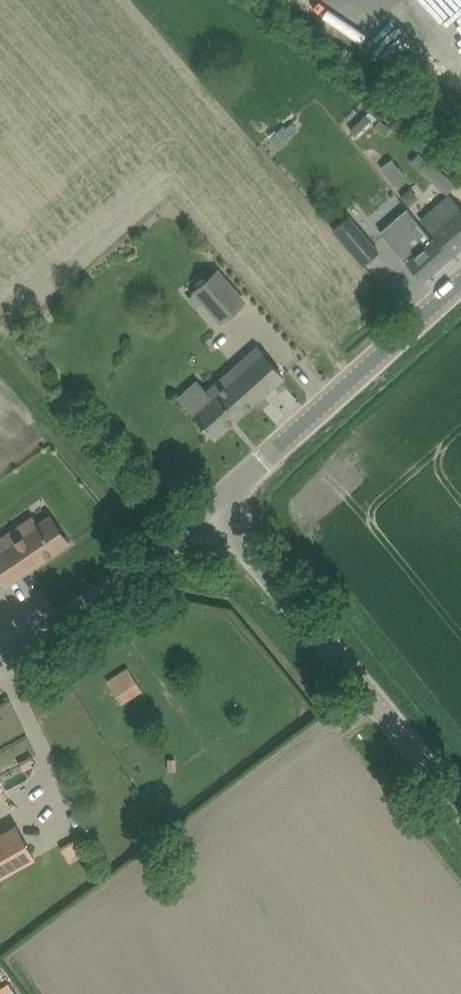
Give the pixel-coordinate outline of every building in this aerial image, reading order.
[(367,113),(351,128),(358,135),(374,120),(367,113)] [(385,135),(391,128),(381,119),(375,127),(385,135)] [(299,128),(293,121),(286,126),(285,125),(271,136),(278,145),(299,128)] [(381,166),(396,186),(409,176),(401,164),(399,166),(393,157),(381,166)] [(427,159),(426,160),(421,167),(418,170),(434,183),(443,173),(427,159)] [(411,187),(401,196),(410,206),(415,201),(416,192),(411,187)] [(424,222),(436,236),(434,239),(450,256),(460,247),(460,206),(452,196),(424,222)] [(408,208),(381,231),(386,236),(408,262),(410,265),(423,280),(440,265),(443,262),(450,256),(434,239),(408,208)] [(371,239),(355,220),(350,215),(349,214),(332,228),(357,257),(364,265),(369,260),(381,251),(371,239)] [(209,276),(192,290),(195,293),(203,303),(221,323),(241,306),(248,300),(219,267),(209,276)] [(258,346),(208,389),(213,395),(194,412),(202,421),(215,436),(284,375),(271,360),(258,346)] [(51,513),(37,522),(33,517),(0,539),(0,575),(7,585),(70,542),(51,513)] [(117,695),(137,682),(128,668),(107,681),(117,695)] [(32,755),(20,762),(24,769),(36,763),(32,755)] [(36,858),(17,823),(0,833),(0,878),(36,858)] [(9,979),(0,985),(0,993),(19,993),(9,979)]
